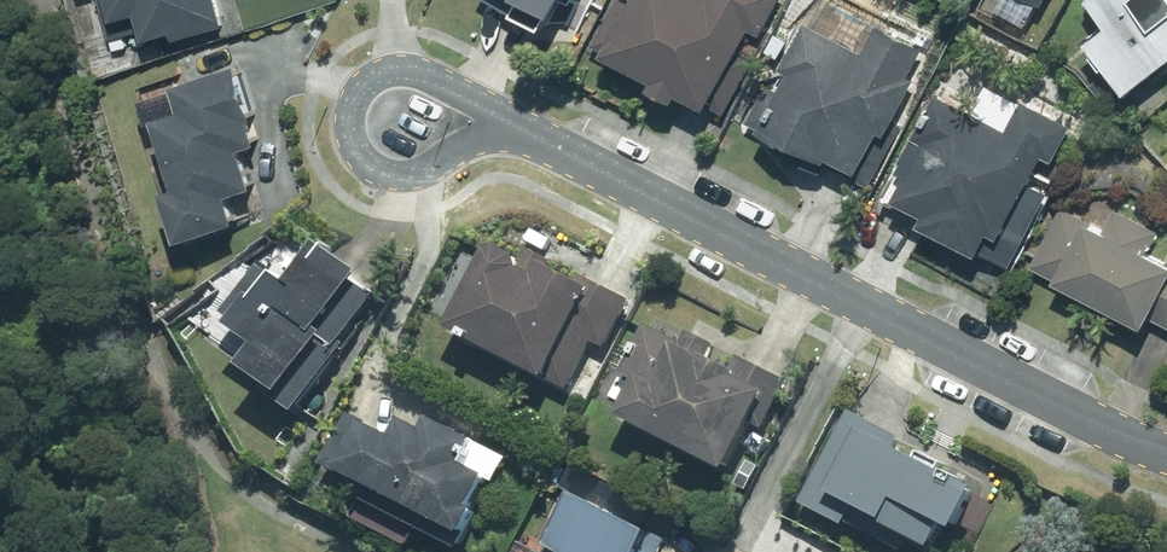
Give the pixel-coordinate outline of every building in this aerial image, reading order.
[(101,24),(204,5),(203,0),(97,0),(101,24)] [(518,15),(520,12),(547,26),(555,10),(560,12),(566,0),(489,0),(518,15)] [(585,48),(693,103),(745,0),(610,0),(585,48)] [(1113,27),(1092,42),(1131,93),(1166,65),(1166,0),(1092,0),(1113,27)] [(865,53),(807,24),(785,67),(794,72),(783,94),(768,86),(750,123),(798,147),(794,157),(825,172),(829,165),(871,188),(902,126),(896,123),(917,79),(912,77),(925,48),(879,25),(865,53)] [(209,55),(114,78),(150,223),(245,199),(209,55)] [(1005,236),(1046,156),(1056,161),(1073,126),(1024,101),(1010,129),(939,93),(916,136),(928,142),(899,199),(930,214),(925,223),(984,253),(995,232),(1005,236)] [(1065,207),(1034,267),(1150,326),(1154,318),(1166,324),(1166,258),(1152,251),(1163,232),(1117,209),(1107,228),(1065,207)] [(344,344),(377,297),(358,284),(363,276),(321,246),(292,286),(279,277),(278,280),(262,269),(227,318),(238,326),(234,332),(261,350),(246,371),(273,389),(268,396),(300,417),(348,347),(344,344)] [(490,251),(451,331),(569,391),(594,342),(608,350),(632,301),(582,276),(578,283),(551,269),(555,262),(529,249),(522,263),(521,258),(502,249),(490,251)] [(717,346),(689,332),(682,344),(647,326),(621,373),(639,383),(621,418),(729,474),(754,425),(765,430),(789,383),(740,358),(733,371),(710,360),(717,346)] [(803,504),(849,527),(850,525),(904,551),(906,551),(910,544),(926,551),(936,551),(948,528),(962,534),(983,492),(898,450),(904,438),(850,411),(803,504)] [(368,503),(463,551),(482,513),(476,510),(492,478),(467,465),(471,459),(472,460),(476,452),(475,452),(480,442),(433,419),(427,432),(405,421),(397,437),(351,413),(325,465),(374,490),(368,503)] [(654,536),(577,496),(548,551),(646,551),(654,536)]
